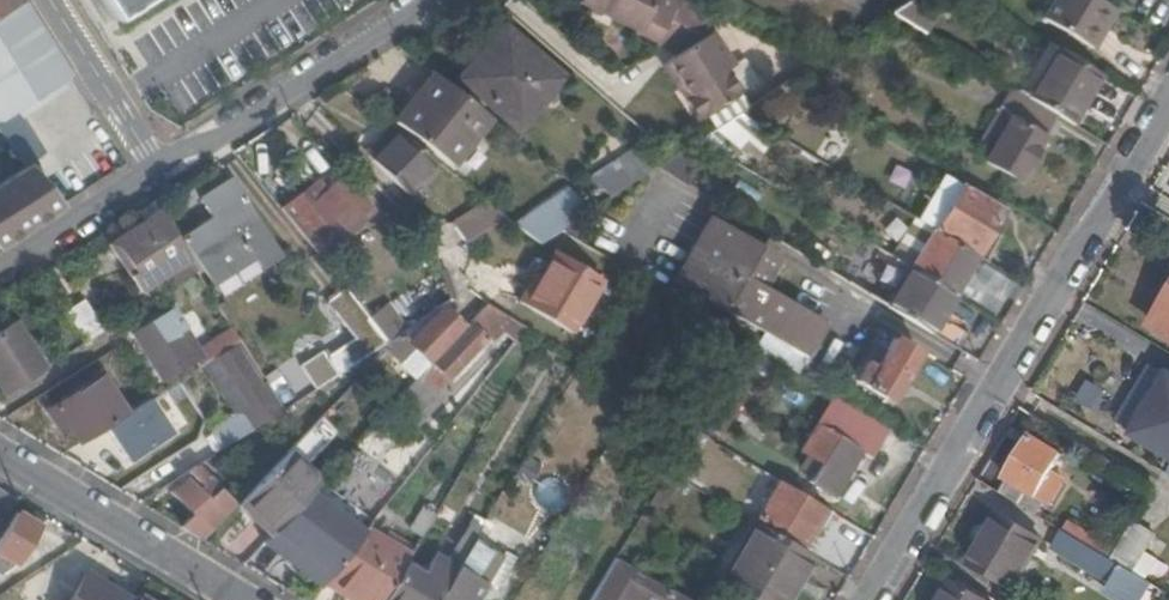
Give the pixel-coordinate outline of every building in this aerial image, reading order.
[(26,162),(29,166),(65,136),(37,95),(72,74),(26,0),(0,0),(0,131),(26,162)] [(116,18),(145,0),(105,0),(116,18)] [(657,45),(682,4),(674,0),(577,0),(575,4),(657,45)] [(1091,47),(1102,29),(1094,25),(1105,7),(1093,0),(1048,0),(1040,15),(1091,47)] [(676,58),(669,63),(690,97),(683,102),(698,125),(743,96),(729,73),(736,69),(714,34),(718,22),(682,4),(657,49),(676,58)] [(911,5),(889,19),(920,37),(932,17),(911,5)] [(1113,12),(1105,7),(1094,25),(1102,29),(1113,12)] [(481,60),(462,81),(508,119),(534,91),(538,95),(554,78),(501,32),(486,48),(481,60)] [(486,48),(480,42),(452,72),(462,81),(481,60),(486,48)] [(1096,73),(1055,49),(1025,98),(1058,116),(1067,121),(1096,73)] [(669,63),(662,67),(683,102),(690,97),(669,63)] [(391,124),(448,167),(485,119),(430,76),(391,124)] [(538,95),(534,91),(508,119),(518,128),(544,100),(538,95)] [(984,160),(1019,180),(1058,116),(1025,98),(1022,96),(984,160)] [(755,106),(738,116),(772,136),(782,123),(755,106)] [(371,164),(398,135),(391,130),(364,158),(371,164)] [(371,164),(403,196),(434,164),(398,135),(371,164)] [(677,156),(670,160),(655,170),(654,170),(681,186),(695,165),(677,156)] [(640,157),(590,187),(606,202),(654,170),(655,170),(640,157)] [(0,179),(0,247),(21,232),(62,206),(29,166),(26,162),(0,179)] [(301,197),(281,212),(318,257),(368,217),(350,196),(356,191),(345,178),(325,194),(308,206),(301,197)] [(957,193),(939,180),(916,221),(931,229),(935,231),(957,193)] [(249,260),(256,271),(278,256),(231,184),(200,203),(213,223),(183,242),(210,285),(249,260)] [(325,194),(318,184),(301,197),(308,206),(325,194)] [(960,188),(957,193),(935,231),(977,256),(1002,212),(960,188)] [(356,191),(350,196),(368,217),(373,213),(356,191)] [(482,203),(449,225),(462,246),(503,220),(482,203)] [(161,281),(169,292),(196,275),(153,204),(137,214),(143,224),(115,242),(134,273),(150,263),(161,281)] [(562,230),(548,212),(517,231),(537,247),(556,234),(562,230)] [(711,223),(676,282),(746,324),(766,292),(756,286),(773,259),(711,223)] [(935,231),(931,229),(909,267),(954,294),(977,256),(935,231)] [(134,273),(115,242),(106,248),(138,296),(161,281),(150,263),(134,273)] [(545,251),(513,303),(564,333),(596,281),(545,251)] [(893,295),(909,267),(896,260),(880,287),(893,295)] [(893,295),(886,307),(961,351),(970,335),(941,316),(954,294),(909,267),(893,295)] [(350,340),(323,359),(335,378),(368,357),(387,344),(368,321),(342,288),(322,303),(350,340)] [(819,323),(766,292),(746,324),(800,357),(819,323)] [(85,303),(64,316),(83,346),(104,333),(85,303)] [(1155,328),(1168,336),(1168,304),(1155,328)] [(506,319),(487,307),(431,366),(449,381),(465,364),(470,359),(506,319)] [(459,328),(438,310),(407,341),(400,335),(399,336),(387,344),(391,349),(387,353),(412,375),(427,359),(428,360),(459,328)] [(381,312),(368,321),(387,344),(399,336),(381,312)] [(161,384),(193,364),(197,370),(200,367),(213,359),(238,343),(232,333),(197,354),(172,315),(133,339),(161,384)] [(0,332),(0,400),(46,371),(16,323),(0,332)] [(513,323),(507,330),(518,337),(524,330),(513,323)] [(871,390),(889,401),(918,353),(893,338),(885,351),(877,346),(856,381),(860,384),(858,388),(868,394),(871,390)] [(241,347),(235,350),(260,391),(265,388),(241,347)] [(233,390),(245,411),(232,420),(211,433),(223,451),(280,414),(281,413),(265,388),(260,391),(235,350),(216,363),(225,378),(220,382),(227,393),(233,390)] [(213,359),(200,367),(232,420),(245,411),(233,390),(227,393),(220,382),(225,378),(216,363),(213,359)] [(470,359),(465,364),(470,369),(475,363),(470,359)] [(449,381),(431,366),(391,408),(418,432),(444,403),(436,396),(449,381)] [(1162,372),(1128,428),(1136,433),(1168,379),(1168,377),(1162,372)] [(1136,433),(1168,454),(1168,379),(1136,433)] [(58,431),(68,425),(81,444),(104,430),(126,415),(104,381),(49,415),(58,431)] [(834,397),(826,410),(868,436),(859,450),(870,457),(888,428),(834,397)] [(126,415),(104,430),(126,465),(170,436),(149,401),(126,415)] [(801,450),(820,463),(812,475),(809,481),(832,494),(859,450),(868,436),(826,410),(801,450)] [(329,443),(313,427),(241,499),(274,532),(319,484),(321,481),(306,467),(329,443)] [(211,433),(186,449),(197,468),(198,467),(223,451),(211,433)] [(1007,476),(1006,481),(999,493),(1037,516),(1045,503),(1036,498),(1061,455),(1031,437),(1007,476)] [(801,450),(793,463),(812,475),(820,463),(801,450)] [(689,468),(673,460),(666,473),(677,480),(681,482),(689,468)] [(174,493),(198,517),(184,532),(200,542),(201,541),(235,505),(198,467),(197,468),(184,477),(187,480),(175,492),(174,493)] [(677,480),(666,473),(646,506),(658,513),(677,480)] [(187,480),(184,477),(170,486),(175,492),(187,480)] [(755,517),(803,545),(824,509),(777,481),(755,517)] [(274,532),(269,537),(324,585),(363,534),(370,526),(319,484),(274,532)] [(17,500),(0,490),(0,524),(17,500)] [(241,499),(235,505),(269,537),(274,532),(241,499)] [(423,508),(409,530),(420,537),(433,514),(423,508)] [(17,514),(0,541),(0,560),(14,568),(40,528),(17,514)] [(970,563),(1013,589),(1042,541),(999,515),(970,563)] [(1158,529),(1136,517),(1120,544),(1111,560),(1116,563),(1120,565),(1132,573),(1158,529)] [(1077,518),(1067,534),(1111,560),(1120,544),(1077,518)] [(746,599),(786,599),(812,557),(753,523),(717,582),(746,599)] [(400,570),(382,599),(437,599),(455,568),(471,541),(478,531),(468,525),(443,566),(433,561),(420,582),(400,570)] [(363,534),(324,585),(321,589),(339,599),(382,599),(400,570),(411,552),(387,539),(383,545),(363,534)] [(1057,550),(1106,579),(1116,563),(1111,560),(1067,534),(1057,550)] [(501,560),(471,541),(455,568),(461,572),(484,587),(501,560)] [(614,559),(590,599),(610,599),(627,571),(632,574),(634,571),(614,559)] [(511,566),(501,560),(484,587),(494,594),(511,566)] [(1131,599),(1157,599),(1162,591),(1132,573),(1120,565),(1108,586),(1131,599)] [(437,599),(476,599),(484,587),(461,572),(455,568),(437,599)] [(610,599),(672,599),(669,598),(669,596),(632,574),(627,571),(610,599)] [(71,599),(130,599),(87,574),(71,599)] [(949,581),(937,599),(981,599),(949,581)] [(672,599),(686,599),(672,592),(669,596),(669,598),(672,599)]
